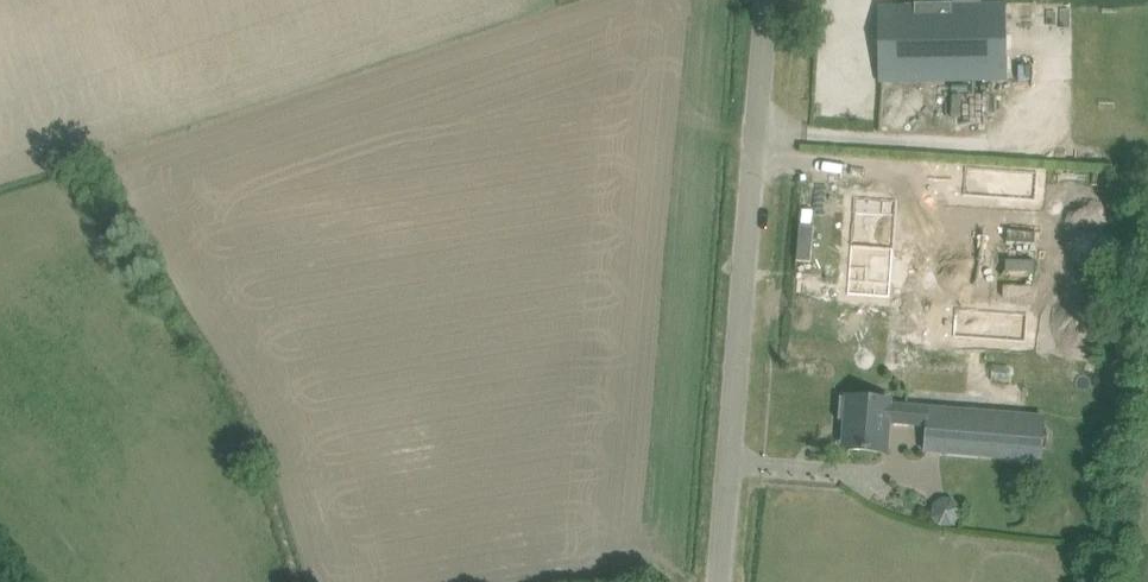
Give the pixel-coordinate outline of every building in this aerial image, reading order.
[(1006,3),(902,4),(878,5),(879,83),(1007,81),(1006,3)] [(939,156),(937,184),(1009,189),(1011,161),(939,156)] [(903,189),(896,364),(965,367),(972,192),(903,189)] [(856,196),(852,245),(894,248),(898,199),(856,196)] [(852,245),(849,293),(891,296),(894,248),(852,245)] [(889,400),(841,396),(839,420),(851,421),(849,449),(885,452),(887,421),(926,425),(924,450),(1044,460),(1046,418),(889,404),(889,400)]
